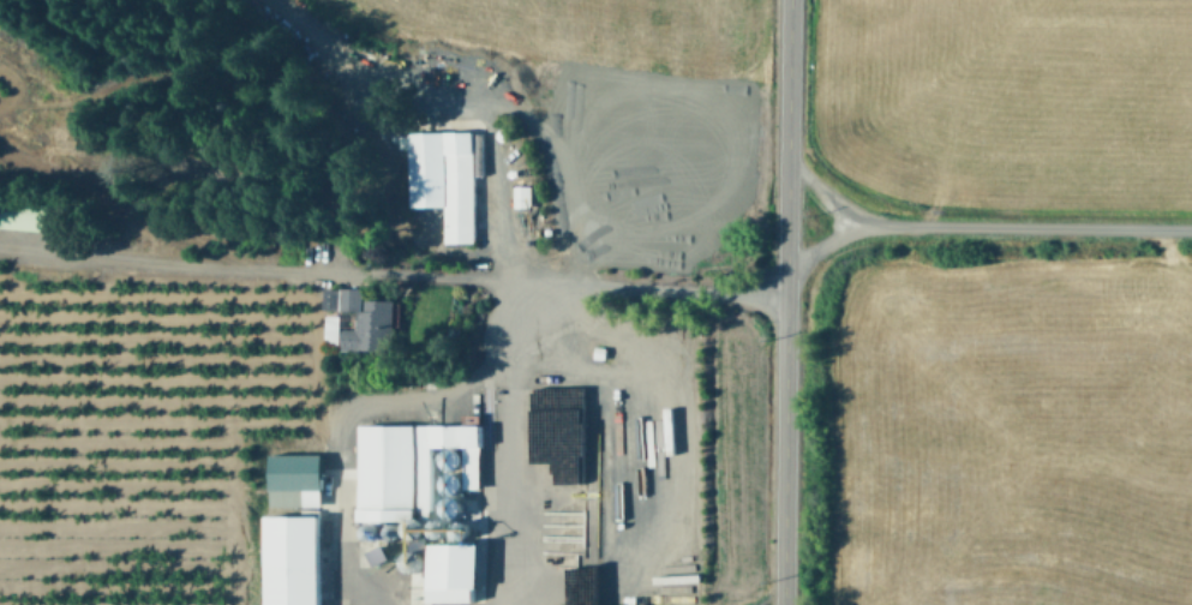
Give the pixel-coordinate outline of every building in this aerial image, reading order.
[(445,242),(476,242),(473,130),(406,132),(408,206),(444,206),(445,242)] [(396,299),(365,299),(365,287),(343,287),(343,310),(358,310),(357,328),(342,328),(342,315),(328,315),(328,342),(343,342),(343,349),(395,350),(396,299)] [(482,423),(360,423),(360,522),(382,522),(382,519),(417,519),(417,507),(430,507),(430,446),(444,445),(444,467),(452,467),(452,483),(447,483),(447,493),(461,493),(461,487),(482,487),(482,423)] [(325,453),(271,453),(272,506),(325,505),(325,453)] [(266,515),(267,604),(324,604),(323,515),(266,515)] [(431,601),(478,601),(478,587),(483,587),(483,542),(430,543),(431,601)]
